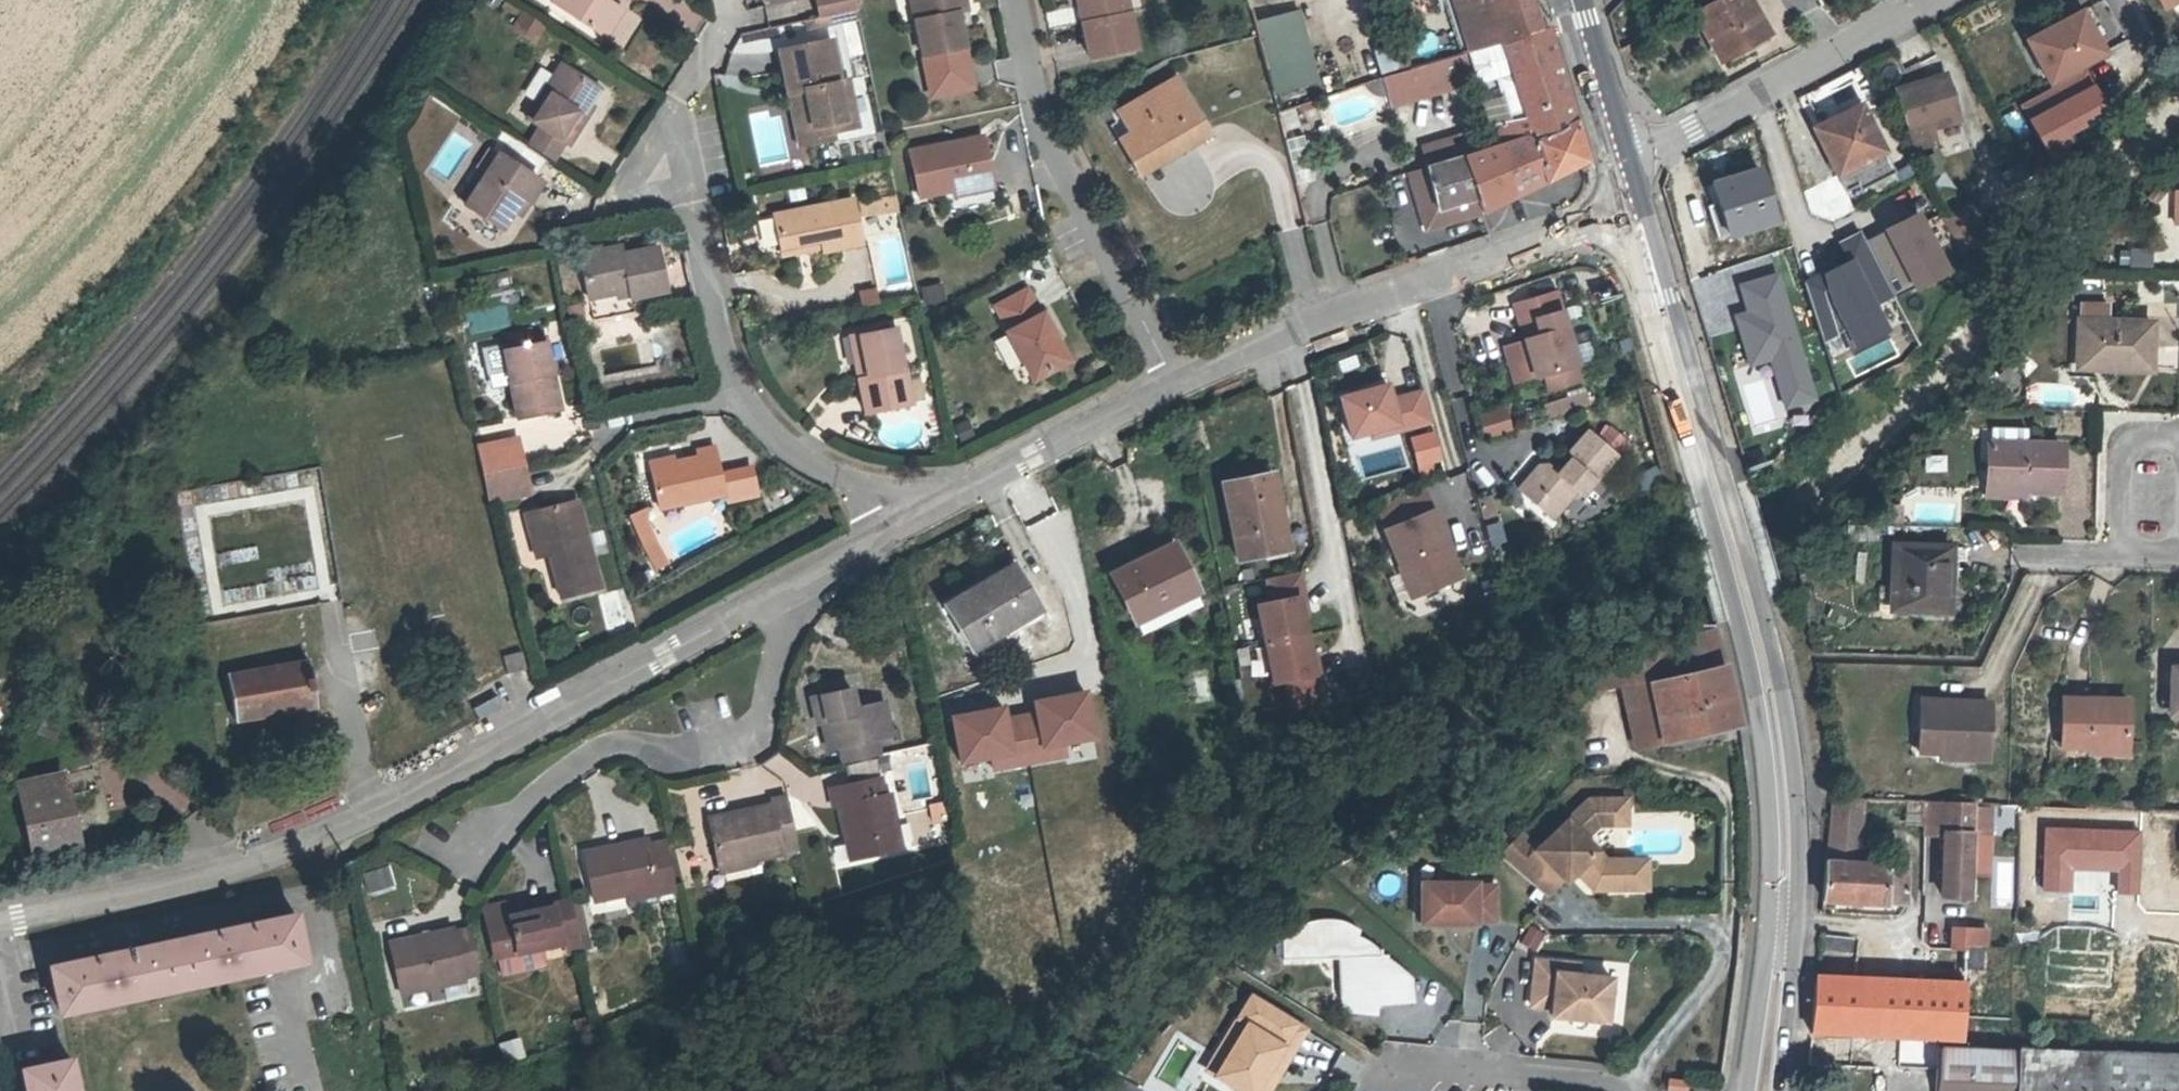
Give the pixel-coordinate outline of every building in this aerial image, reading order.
[(551,2),(605,38),(623,10),(608,0),(553,0),(551,2)] [(856,0),(818,0),(821,17),(858,10),(856,0)] [(922,0),(911,0),(915,20),(925,18),(922,0)] [(957,13),(966,11),(964,0),(922,0),(925,18),(915,20),(922,57),(964,49),(957,13)] [(1130,19),(1123,20),(1120,0),(1078,0),(1089,58),(1136,49),(1130,19)] [(1123,20),(1130,19),(1145,16),(1142,0),(1120,0),(1123,20)] [(1529,0),(1443,0),(1459,54),(1538,30),(1529,0)] [(1768,34),(1749,0),(1718,0),(1694,13),(1720,60),(1740,49),(1768,34)] [(2168,9),(2178,3),(2178,0),(2163,0),(2168,9)] [(807,29),(860,19),(858,10),(821,17),(805,21),(807,29)] [(1297,10),(1253,22),(1256,36),(1272,93),(1316,81),(1297,10)] [(2098,56),(2090,40),(2095,37),(2081,11),(2027,40),(2049,82),(2098,56)] [(534,40),(544,24),(523,12),(513,27),(534,40)] [(1496,148),(1575,125),(1546,28),(1538,30),(1459,54),(1407,70),(1381,78),(1373,81),(1376,90),(1384,88),(1390,106),(1476,81),(1484,106),(1518,98),(1524,118),(1490,127),(1496,148)] [(1743,56),(1771,40),(1768,34),(1740,49),(1743,56)] [(2104,53),(2095,37),(2090,40),(2098,56),(2104,53)] [(856,127),(847,80),(839,82),(831,41),(780,51),(788,93),(804,90),(813,135),(830,132),(856,127)] [(1407,70),(1399,43),(1373,51),(1381,78),(1407,70)] [(561,64),(526,119),(537,126),(564,143),(568,145),(579,129),(575,127),(591,103),(600,88),(561,64)] [(2090,70),(2026,105),(2052,153),(2116,118),(2090,70)] [(1206,131),(1176,79),(1118,113),(1122,120),(1111,126),(1121,143),(1129,138),(1141,158),(1164,145),(1169,153),(1206,131)] [(1933,129),(1961,120),(1948,79),(1897,95),(1915,150),(1938,143),(1933,129)] [(830,132),(813,135),(804,90),(788,93),(799,145),(832,139),(830,132)] [(1518,98),(1484,106),(1490,127),(1524,118),(1518,98)] [(579,129),(594,105),(591,103),(575,127),(579,129)] [(1895,173),(1860,105),(1835,117),(1839,125),(1817,136),(1837,175),(1849,169),(1857,185),(1860,190),(1895,173)] [(1496,148),(1462,158),(1481,212),(1580,163),(1585,160),(1575,125),(1496,148)] [(552,161),(564,143),(537,126),(525,144),(552,161)] [(991,182),(982,136),(909,152),(918,197),(951,190),(991,182)] [(1420,147),(1426,169),(1462,158),(1456,137),(1420,147)] [(1138,171),(1169,153),(1164,145),(1141,158),(1129,138),(1121,143),(1138,171)] [(1481,212),(1462,158),(1426,169),(1409,174),(1418,203),(1433,198),(1436,209),(1446,206),(1451,221),(1481,212)] [(464,205),(500,230),(511,213),(521,199),(528,203),(541,184),(503,159),(491,177),(486,174),(473,193),(465,188),(457,200),(465,205),(464,205)] [(1775,221),(1759,169),(1712,183),(1719,203),(1729,235),(1775,221)] [(1857,185),(1849,169),(1837,175),(1845,192),(1857,185)] [(2155,205),(2169,189),(2160,181),(2146,197),(2155,205)] [(952,196),(993,188),(991,182),(951,190),(952,196)] [(858,201),(861,215),(899,210),(896,196),(858,201)] [(1418,203),(1426,229),(1451,221),(1446,206),(1436,209),(1433,198),(1418,203)] [(518,218),(528,203),(521,199),(511,213),(518,218)] [(861,244),(852,199),(773,215),(780,249),(820,241),(821,247),(822,252),(861,244)] [(1729,235),(1719,203),(1710,206),(1720,237),(1729,235)] [(1923,214),(1871,239),(1899,297),(1952,272),(1923,214)] [(1843,258),(1805,278),(1825,339),(1847,329),(1855,348),(1892,331),(1879,304),(1894,298),(1862,229),(1836,242),(1843,258)] [(781,255),(821,247),(820,241),(780,249),(781,255)] [(666,291),(657,247),(622,255),(621,246),(579,254),(588,298),(593,320),(634,312),(631,298),(666,291)] [(889,276),(905,273),(901,249),(885,252),(889,276)] [(1748,311),(1734,315),(1748,366),(1773,360),(1786,407),(1816,399),(1780,272),(1740,283),(1748,311)] [(495,289),(493,275),(479,277),(481,291),(495,289)] [(940,282),(920,285),(923,300),(943,297),(940,282)] [(1027,289),(995,306),(1009,331),(1006,333),(1032,381),(1068,361),(1042,313),(1040,315),(1027,289)] [(874,304),(871,292),(860,294),(862,306),(874,304)] [(583,318),(580,304),(567,307),(570,320),(583,318)] [(1577,365),(1561,311),(1518,323),(1524,339),(1529,356),(1508,363),(1514,383),(1543,374),(1577,365)] [(2150,370),(2151,323),(2078,321),(2077,363),(2107,363),(2107,369),(2150,370)] [(857,374),(865,414),(911,404),(895,327),(857,336),(865,372),(857,374)] [(526,341),(524,331),(502,335),(505,345),(526,341)] [(857,374),(865,372),(857,336),(849,337),(857,374)] [(508,380),(516,419),(561,410),(545,337),(526,341),(505,345),(501,346),(501,348),(508,380)] [(1529,356),(1524,339),(1502,346),(1508,363),(1529,356)] [(508,380),(501,348),(495,350),(502,381),(508,380)] [(1548,391),(1582,381),(1577,365),(1543,374),(1548,391)] [(1390,374),(1332,390),(1347,445),(1426,423),(1416,387),(1395,393),(1390,374)] [(1587,405),(1583,393),(1566,398),(1570,410),(1587,405)] [(1570,410),(1566,398),(1544,405),(1548,417),(1570,410)] [(1509,427),(1505,412),(1490,417),(1495,431),(1509,427)] [(973,435),(967,421),(954,426),(960,440),(973,435)] [(1625,440),(1610,427),(1599,440),(1614,453),(1625,440)] [(1539,465),(1524,483),(1541,499),(1536,505),(1552,519),(1576,491),(1581,496),(1616,456),(1587,431),(1569,452),(1569,459),(1557,473),(1547,465),(1539,465)] [(518,444),(517,439),(487,444),(488,450),(518,444)] [(2060,492),(2061,445),(1988,443),(1987,485),(2017,485),(2017,491),(2060,492)] [(487,444),(476,447),(483,473),(523,464),(518,444),(488,450),(487,444)] [(724,495),(714,447),(696,451),(697,457),(650,467),(659,509),(724,495)] [(530,493),(523,464),(483,473),(490,500),(530,493)] [(1280,517),(1279,510),(1272,474),(1224,484),(1239,559),(1282,551),(1276,518),(1280,517)] [(206,499),(232,498),(231,483),(205,484),(206,499)] [(1541,499),(1524,483),(1518,489),(1536,505),(1541,499)] [(2017,496),(2017,491),(2017,485),(1987,485),(1987,495),(2017,496)] [(1496,514),(1491,496),(1479,499),(1484,517),(1496,514)] [(560,598),(600,587),(577,500),(533,512),(542,548),(547,547),(548,555),(560,598)] [(1432,506),(1382,525),(1408,590),(1458,571),(1432,506)] [(639,542),(649,561),(661,555),(654,541),(639,510),(628,516),(639,542)] [(547,547),(542,548),(533,512),(524,514),(536,558),(548,555),(547,547)] [(1153,548),(1156,553),(1173,545),(1170,539),(1153,548)] [(1196,591),(1173,545),(1156,553),(1148,557),(1112,575),(1135,621),(1196,591)] [(1947,611),(1950,548),(1895,546),(1892,609),(1947,611)] [(654,570),(666,563),(661,555),(649,561),(654,570)] [(971,650),(1040,609),(1013,564),(944,606),(971,650)] [(1305,572),(1265,579),(1269,599),(1256,601),(1270,679),(1312,672),(1302,619),(1313,617),(1305,572)] [(1142,635),(1203,606),(1196,591),(1135,621),(1142,635)] [(1663,743),(1739,726),(1718,644),(1713,629),(1655,642),(1598,664),(1603,688),(1621,684),(1628,714),(1654,708),(1663,743)] [(501,654),(506,672),(525,667),(520,649),(501,654)] [(235,720),(316,706),(308,661),(227,676),(235,720)] [(1603,688),(1598,664),(1588,668),(1593,691),(1603,688)] [(2172,669),(2171,713),(2178,714),(2178,669),(2172,669)] [(1288,712),(1327,701),(1319,673),(1280,684),(1288,712)] [(890,732),(884,701),(855,708),(851,688),(812,697),(818,724),(826,722),(828,731),(825,732),(828,750),(840,747),(844,763),(879,755),(877,745),(876,739),(891,736),(890,732)] [(2127,745),(2128,700),(2062,699),(2061,746),(2089,747),(2089,745),(2127,745)] [(1988,760),(1990,703),(1920,700),(1920,729),(1940,730),(1939,756),(1939,758),(1988,760)] [(1636,750),(1663,743),(1654,708),(1628,714),(1636,750)] [(1939,756),(1940,730),(1920,729),(1919,755),(1939,756)] [(891,736),(876,739),(877,745),(899,740),(897,730),(890,732),(891,736)] [(2127,754),(2127,745),(2089,745),(2089,747),(2089,753),(2127,754)] [(901,763),(899,755),(882,759),(884,767),(901,763)] [(884,773),(881,757),(845,766),(849,781),(884,773)] [(74,844),(60,775),(17,784),(32,853),(74,844)] [(894,851),(886,816),(894,814),(889,794),(884,795),(880,778),(829,789),(833,808),(839,806),(845,835),(848,835),(854,860),(894,851)] [(1981,803),(1981,793),(1973,793),(1973,803),(1981,803)] [(781,848),(797,845),(787,797),(770,801),(771,806),(709,819),(719,866),(752,859),(782,853),(781,848)] [(1906,906),(1908,866),(1905,866),(1885,865),(1868,864),(1868,851),(1854,850),(1856,825),(1858,799),(1837,798),(1831,798),(1822,901),(1906,906)] [(1610,865),(1584,838),(1598,825),(1601,825),(1600,799),(1588,800),(1536,849),(1519,832),(1498,854),(1546,895),(1562,878),(1566,882),(1576,872),(1581,868),(1585,872),(1580,877),(1593,890),(1648,890),(1647,865),(1610,865)] [(1626,799),(1600,799),(1601,825),(1627,825),(1626,799)] [(1903,826),(1904,800),(1858,799),(1856,825),(1903,826)] [(1968,896),(1971,803),(1964,802),(1951,802),(1904,800),(1903,826),(1923,827),(1923,835),(1943,836),(1941,896),(1968,897),(1968,896)] [(946,819),(942,802),(930,805),(933,822),(946,819)] [(901,849),(894,814),(886,816),(894,851),(901,849)] [(675,890),(665,841),(649,845),(648,840),(583,853),(593,901),(625,895),(656,888),(657,894),(675,890)] [(800,856),(797,845),(781,848),(782,853),(784,860),(800,856)] [(1905,866),(1906,857),(1886,856),(1885,865),(1905,866)] [(752,859),(719,866),(720,873),(753,866),(752,859)] [(388,863),(360,873),(368,897),(397,887),(388,863)] [(1581,868),(1576,872),(1580,877),(1585,872),(1581,868)] [(1476,883),(1420,883),(1420,924),(1476,924),(1476,921),(1495,921),(1495,888),(1476,888),(1476,883)] [(657,894),(656,888),(625,895),(627,908),(659,901),(657,894)] [(572,906),(571,901),(553,905),(554,907),(503,918),(486,922),(494,957),(538,947),(562,942),(561,938),(578,934),(572,906)] [(503,918),(500,904),(482,908),(486,922),(503,918)] [(590,948),(580,904),(572,906),(578,934),(582,950),(590,948)] [(179,987),(304,960),(294,915),(175,941),(51,967),(61,1012),(179,987)] [(1311,921),(1308,922),(1310,931),(1331,935),(1332,929),(1343,928),(1344,922),(1336,920),(1325,919),(1311,921)] [(1966,946),(1967,922),(1949,921),(1948,961),(1966,961),(1966,946)] [(1369,981),(1384,980),(1392,1004),(1414,1002),(1411,979),(1398,967),(1387,959),(1387,955),(1381,955),(1381,950),(1379,950),(1371,943),(1360,937),(1357,936),(1359,930),(1345,922),(1344,922),(1343,928),(1332,929),(1331,935),(1310,931),(1308,922),(1289,928),(1282,930),(1285,938),(1282,938),(1283,960),(1321,959),(1321,961),(1332,961),(1332,958),(1340,958),(1347,958),(1349,981),(1341,979),(1342,998),(1348,1012),(1376,1015),(1377,1005),(1377,992),(1370,989),(1369,981)] [(1527,925),(1521,943),(1538,949),(1544,930),(1527,925)] [(478,965),(470,928),(453,931),(453,928),(389,942),(400,993),(430,986),(429,980),(462,972),(462,969),(478,965)] [(582,950),(578,934),(561,938),(562,942),(565,957),(582,953),(582,950)] [(1983,1038),(1985,946),(1966,946),(1966,961),(1965,982),(1964,1037),(1983,1038)] [(495,964),(539,954),(538,947),(494,957),(495,964)] [(1347,958),(1340,958),(1341,979),(1349,981),(1347,958)] [(1587,1020),(1607,1021),(1611,979),(1577,975),(1557,973),(1558,962),(1535,960),(1531,1006),(1552,1008),(1552,1016),(1570,1018),(1587,1020)] [(1557,973),(1577,975),(1578,964),(1558,962),(1557,973)] [(429,980),(430,986),(464,978),(462,972),(429,980)] [(1910,1037),(1911,1007),(1880,1006),(1881,979),(1816,976),(1811,1032),(1876,1035),(1910,1037)] [(1964,1037),(1965,982),(1881,979),(1880,1006),(1911,1007),(1910,1037),(1937,1038),(1964,1039),(1964,1037)] [(1377,992),(1377,1005),(1392,1004),(1384,980),(1369,981),(1370,989),(1377,992)] [(1240,1090),(1255,1090),(1296,1023),(1251,996),(1228,1034),(1237,1039),(1215,1076),(1240,1090)] [(589,1026),(585,1017),(573,1021),(576,1030),(589,1026)] [(1586,1026),(1587,1020),(1570,1018),(1570,1025),(1586,1026)] [(1306,1029),(1296,1023),(1255,1090),(1268,1090),(1306,1029)] [(1206,1070),(1215,1076),(1237,1039),(1228,1034),(1206,1070)] [(505,1057),(523,1051),(518,1035),(500,1041),(505,1057)] [(1936,1070),(1937,1046),(1937,1038),(1910,1037),(1876,1035),(1875,1068),(1936,1070)] [(1982,1071),(1983,1048),(1937,1046),(1936,1070),(1982,1071)] [(1983,1048),(1982,1071),(1936,1070),(1935,1090),(2178,1090),(2178,1056),(1983,1048)] [(70,1060),(23,1071),(28,1090),(76,1090),(70,1060)] [(1688,1082),(1667,1080),(1666,1090),(1687,1090),(1688,1082)]
